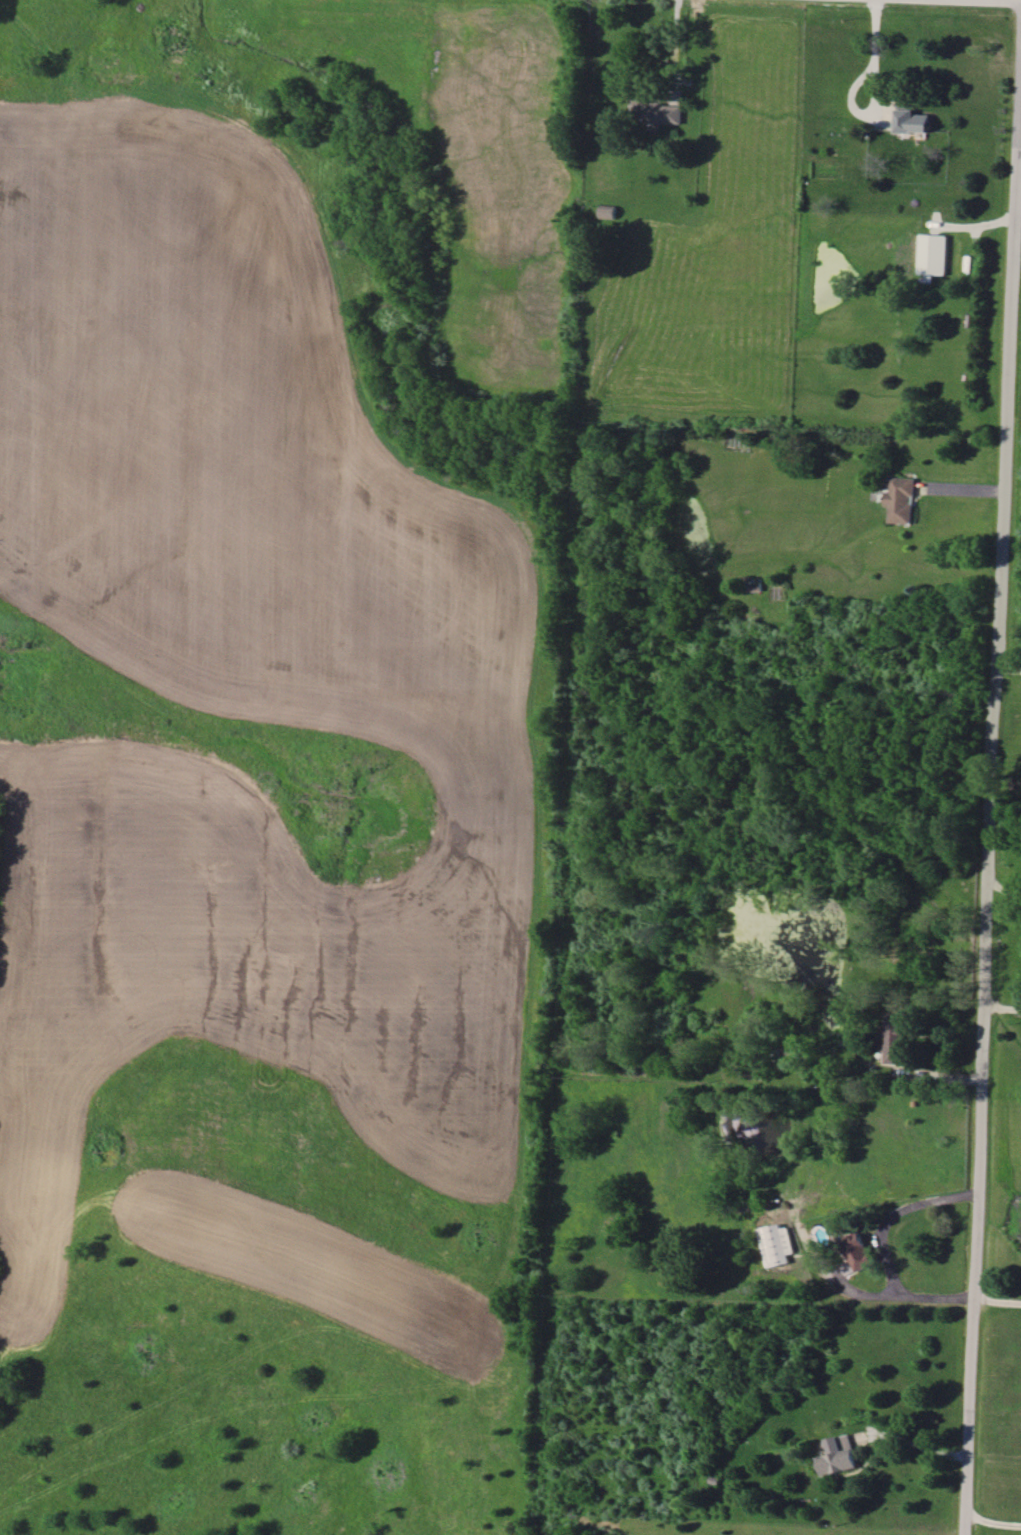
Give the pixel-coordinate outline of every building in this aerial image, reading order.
[(682,123),(683,98),(631,98),(631,122),(682,123)] [(896,132),(930,133),(931,114),(914,114),(914,106),(896,106),(896,132)] [(919,274),(946,275),(948,235),(920,234),(919,274)] [(915,478),(891,477),(890,488),(885,488),(885,506),(889,506),(889,522),(911,523),(912,496),(915,496),(915,478)] [(758,1230),(766,1268),(789,1263),(787,1254),(793,1253),(787,1223),(758,1230)] [(845,1277),(874,1262),(859,1232),(839,1242),(848,1260),(838,1265),(845,1277)] [(858,1467),(849,1434),(827,1440),(831,1454),(818,1457),(824,1477),(858,1467)]
